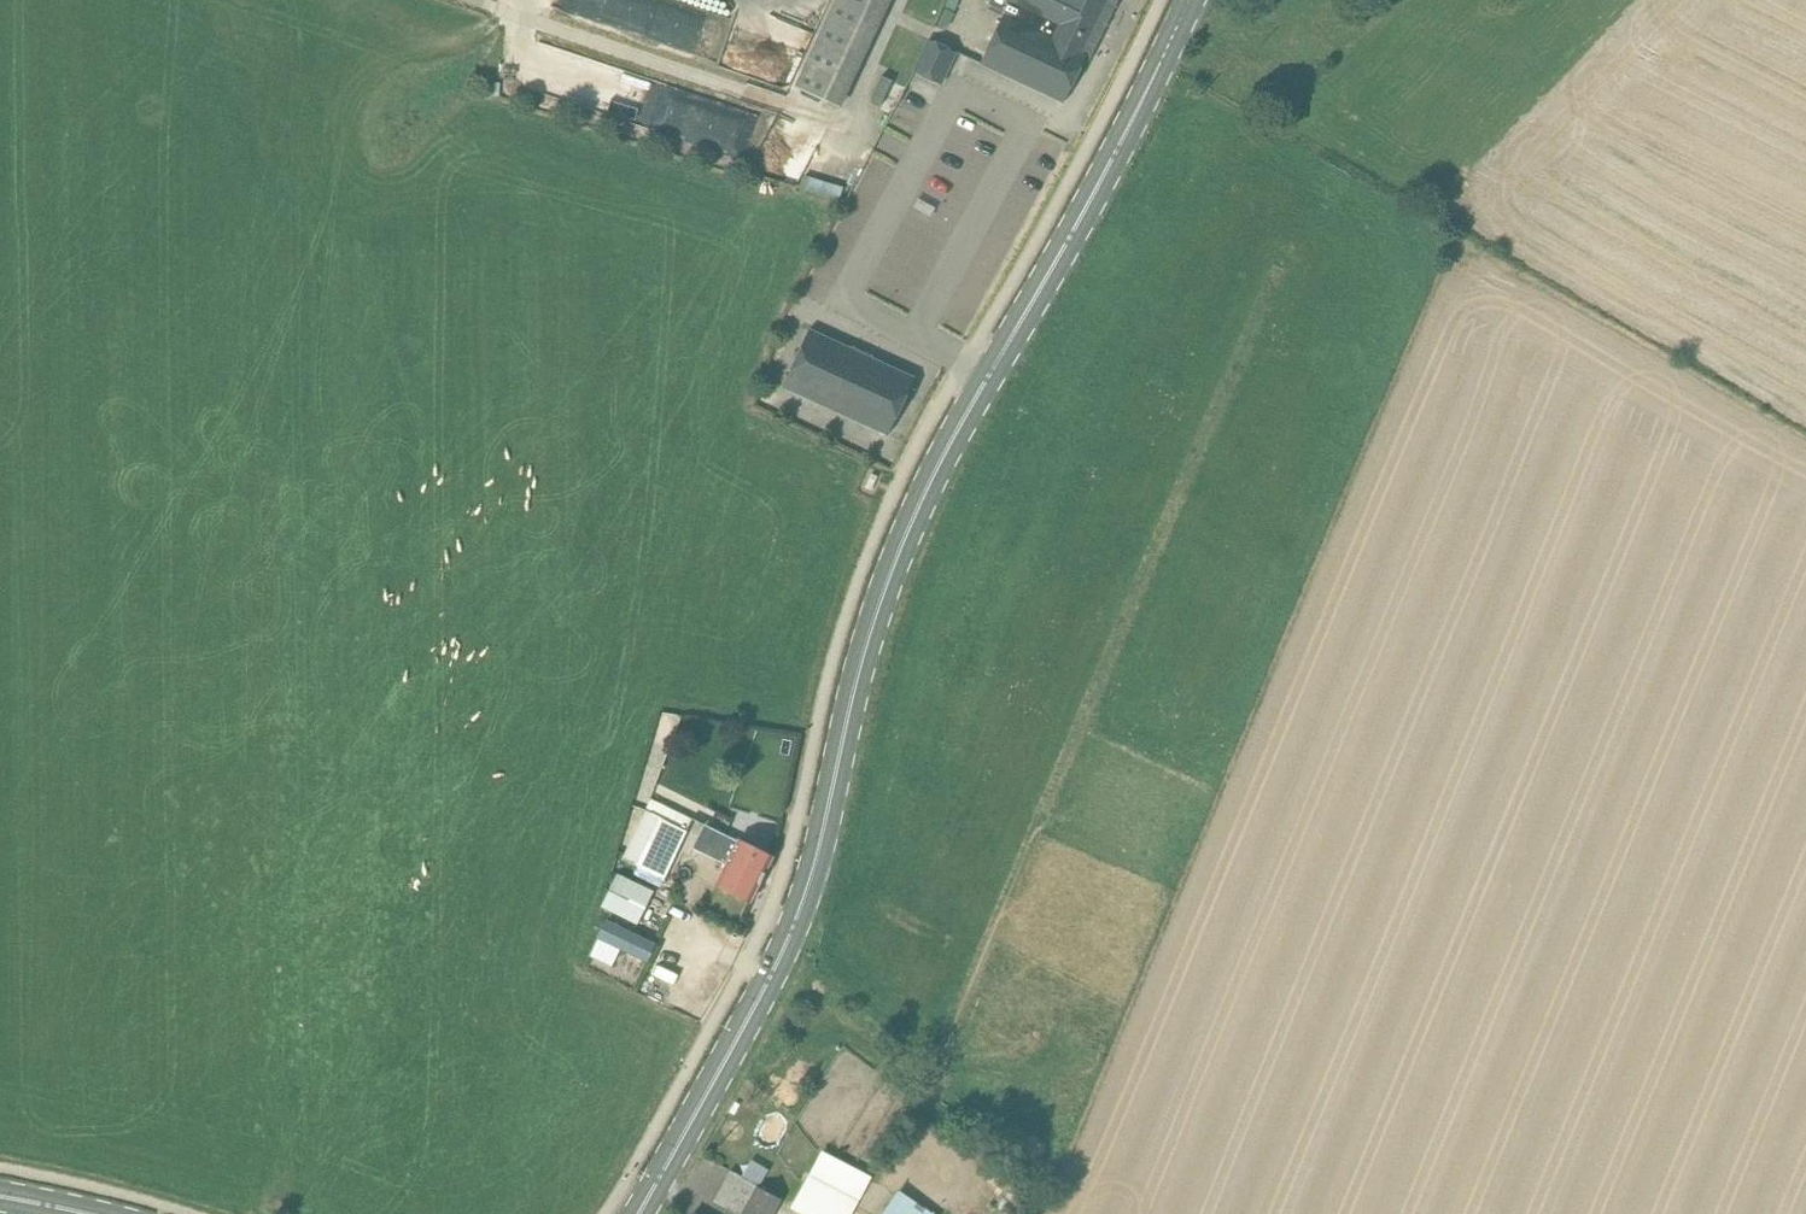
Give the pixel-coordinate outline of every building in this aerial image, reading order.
[(618,25),(664,38),(664,40),(719,55),(730,15),(674,0),(625,0),(618,25)] [(841,108),(892,0),(836,0),(795,87),(841,108)] [(981,64),(1065,102),(1067,99),(1086,57),(1090,59),(1117,3),(1111,0),(992,0),(988,8),(1004,16),(981,64)] [(957,54),(930,41),(915,72),(942,85),(950,69),(957,54)] [(802,327),(776,384),(881,432),(907,375),(802,327)] [(622,860),(664,880),(692,818),(666,807),(681,774),(664,767),(622,860)] [(773,857),(711,830),(705,843),(726,853),(721,864),(726,867),(717,887),(751,902),(767,871),(771,870),(773,865),(772,861),(773,857)] [(639,921),(651,885),(610,871),(598,908),(639,921)] [(656,943),(608,919),(599,939),(621,950),(647,962),(656,943)] [(742,1173),(759,1182),(768,1168),(751,1158),(742,1173)] [(731,1172),(715,1201),(738,1213),(743,1213),(758,1187),(731,1172)] [(793,1209),(802,1213),(819,1213),(826,1201),(850,1213),(853,1213),(862,1198),(813,1172),(793,1209)] [(782,1200),(758,1187),(743,1213),(774,1213),(782,1200)] [(826,1201),(819,1213),(850,1213),(826,1201)]
